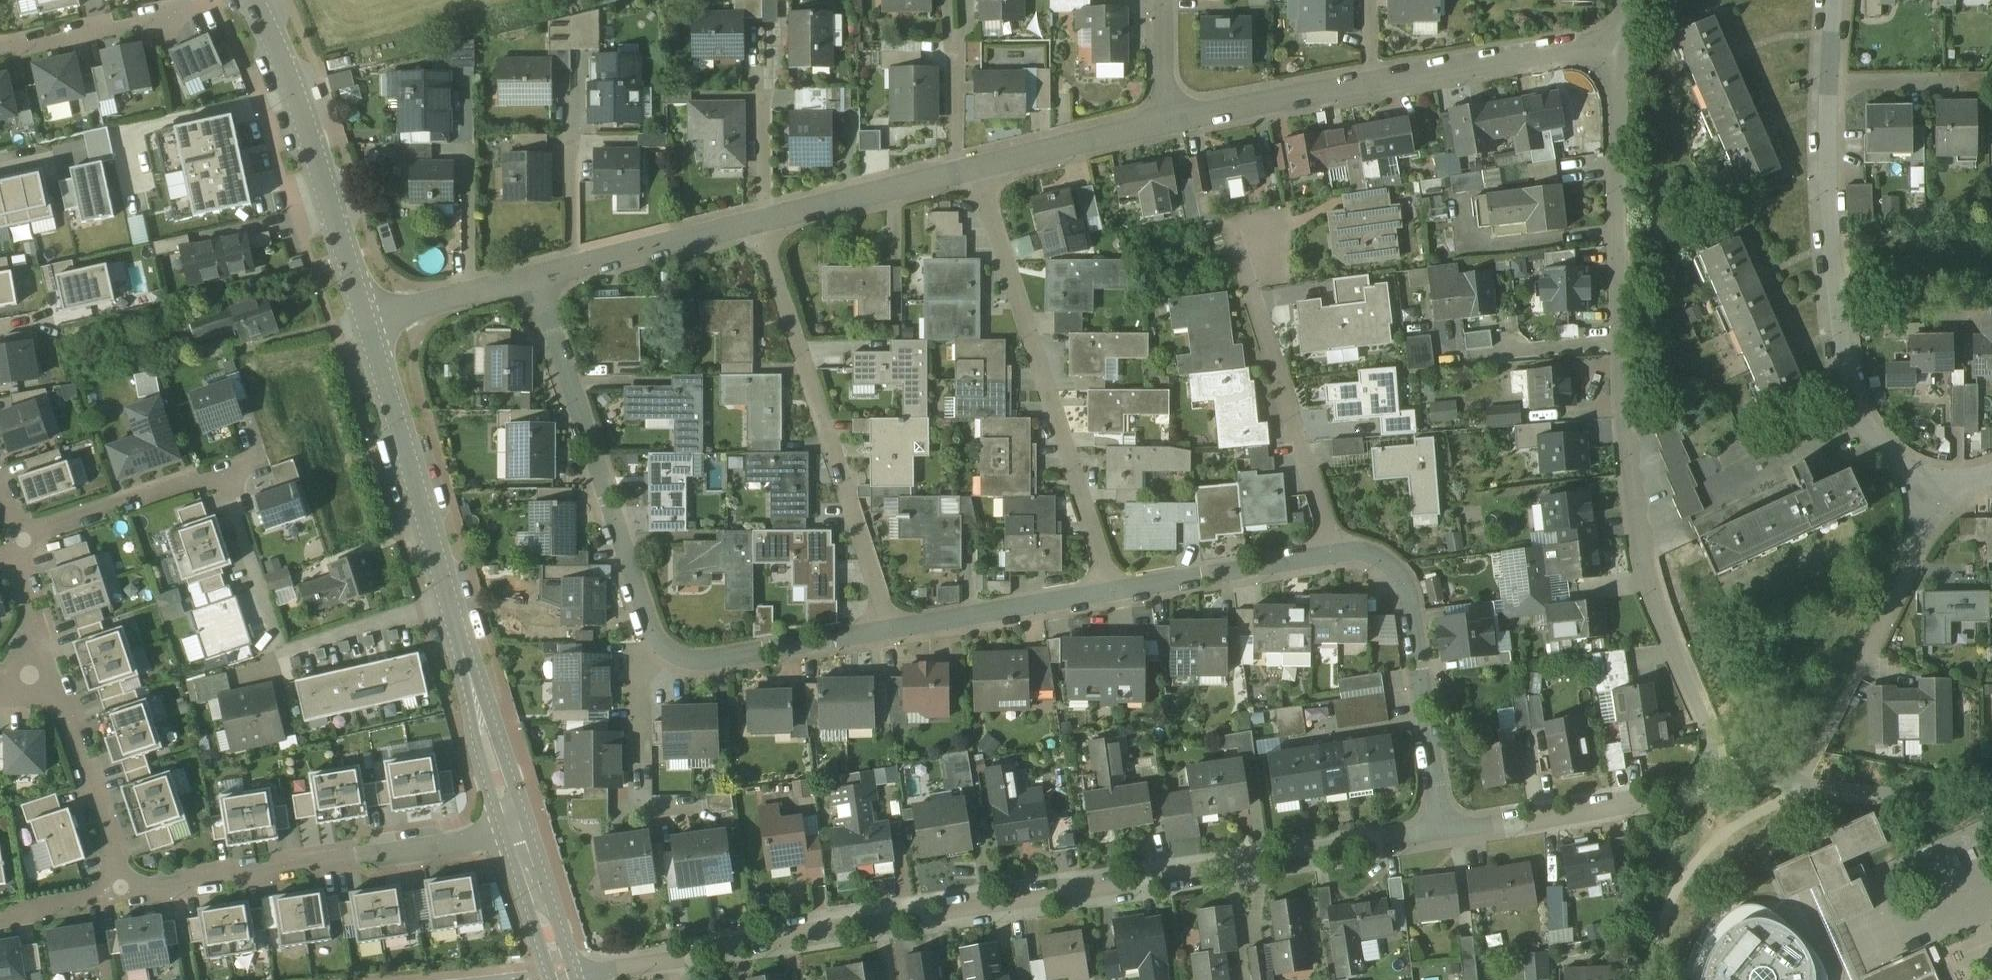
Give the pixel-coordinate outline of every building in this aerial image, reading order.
[(18,4),(37,0),(41,16),(81,7),(79,0),(17,0),(18,4)] [(762,0),(735,0),(735,14),(742,14),(743,20),(763,19),(762,0)] [(982,22),(1023,21),(1022,0),(982,0),(982,22)] [(1051,10),(1078,10),(1090,10),(1090,0),(1050,0),(1051,10)] [(1390,22),(1439,22),(1439,0),(1390,0),(1390,22)] [(1868,18),(1882,18),(1882,0),(1868,0),(1868,18)] [(1350,4),(1303,4),(1303,31),(1302,31),(1302,32),(1306,32),(1338,32),(1350,32),(1350,4)] [(1090,10),(1078,10),(1078,29),(1094,29),(1095,64),(1127,64),(1126,9),(1090,10)] [(600,10),(571,18),(571,51),(600,50),(600,10)] [(735,14),(696,15),(696,56),(741,56),(740,27),(742,27),(743,20),(742,14),(735,14)] [(831,14),(791,14),(792,68),(832,68),(831,14)] [(571,18),(549,23),(549,60),(551,60),(551,71),(571,71),(571,51),(571,18)] [(1780,170),(1714,18),(1675,35),(1742,187),(1780,170)] [(1251,21),(1202,21),(1203,65),(1251,65),(1251,21)] [(1338,32),(1306,32),(1306,44),(1338,44),(1338,32)] [(209,35),(170,52),(184,85),(200,78),(203,83),(225,74),(226,73),(224,68),(215,49),(209,35)] [(475,41),(446,48),(447,69),(475,68),(475,41)] [(227,79),(241,73),(228,43),(215,49),(224,68),(226,73),(225,74),(227,79)] [(104,54),(106,66),(113,96),(114,95),(133,91),(134,95),(153,91),(149,69),(147,70),(141,45),(104,54)] [(935,68),(922,68),(922,52),(882,52),(882,70),(898,70),(898,89),(894,89),(894,119),(935,119),(935,68)] [(75,58),(36,66),(44,106),(82,97),(84,97),(80,77),(75,58)] [(640,58),(590,59),(591,123),(640,122),(640,58)] [(549,60),(518,60),(517,62),(503,62),(503,81),(507,81),(507,102),(551,102),(551,71),(551,60),(549,60)] [(115,99),(114,95),(113,96),(106,66),(92,69),(93,74),(100,103),(115,99)] [(1051,71),(1036,71),(1037,110),(1051,110),(1051,71)] [(352,72),(329,77),(333,93),(356,87),(352,72)] [(1988,107),(1987,73),(1960,74),(1960,105),(1976,105),(1976,106),(1976,107),(1988,107)] [(93,74),(80,77),(84,97),(82,97),(86,113),(101,109),(93,74)] [(450,74),(391,75),(392,98),(402,98),(402,126),(423,125),(423,133),(450,133),(450,74)] [(1024,75),(981,75),(981,117),(1024,117),(1024,75)] [(15,117),(17,116),(12,94),(8,76),(0,77),(0,120),(15,117)] [(827,89),(795,89),(795,115),(827,115),(827,89)] [(27,90),(12,94),(17,116),(15,117),(18,129),(35,125),(27,90)] [(692,91),(667,91),(667,106),(690,105),(692,105),(692,91)] [(1557,93),(1521,99),(1527,133),(1540,131),(1562,127),(1557,93)] [(966,95),(967,118),(980,118),(979,94),(966,95)] [(1485,106),(1484,106),(1490,139),(1491,139),(1512,136),(1527,133),(1521,99),(1485,106)] [(744,166),(742,104),(692,105),(690,105),(691,139),(706,139),(706,166),(744,166)] [(1484,105),(1451,111),(1458,149),(1459,157),(1483,153),(1480,142),(1491,140),(1491,139),(1490,139),(1484,106),(1485,106),(1484,105)] [(1960,105),(1936,105),(1936,156),(1957,155),(1957,159),(1976,159),(1976,107),(1976,106),(1976,105),(1960,105)] [(1912,106),(1865,106),(1865,136),(1872,136),(1872,152),(1911,152),(1911,163),(1925,163),(1924,127),(1913,127),(1912,106)] [(1451,113),(1440,115),(1446,150),(1458,149),(1451,113)] [(795,115),(791,115),(792,149),(799,149),(799,165),(832,165),(831,115),(827,115),(795,115)] [(252,206),(233,116),(156,133),(176,223),(252,206)] [(1392,123),(1356,129),(1362,162),(1396,156),(1398,156),(1396,145),(1412,143),(1408,120),(1406,120),(1406,121),(1392,123)] [(1356,129),(1321,135),(1326,168),(1328,167),(1348,164),(1362,162),(1356,129)] [(114,161),(107,130),(95,132),(102,163),(114,161)] [(885,148),(885,130),(862,130),(862,148),(885,148)] [(1540,131),(1527,133),(1533,164),(1546,162),(1540,131)] [(1527,133),(1512,136),(1518,167),(1527,165),(1533,164),(1527,133)] [(668,135),(639,135),(639,149),(668,148),(668,135)] [(1321,135),(1286,142),(1287,145),(1291,169),(1293,178),(1328,171),(1328,167),(1326,168),(1321,135)] [(548,136),(516,136),(516,154),(548,154),(548,136)] [(433,145),(398,145),(398,160),(433,160),(433,145)] [(1287,145),(1275,147),(1280,171),(1291,169),(1287,145)] [(1252,149),(1208,156),(1214,191),(1229,189),(1231,201),(1245,198),(1243,186),(1258,183),(1258,180),(1266,179),(1262,157),(1254,159),(1252,149)] [(863,150),(863,169),(890,169),(890,150),(863,150)] [(640,153),(595,153),(595,193),(640,193),(640,153)] [(1446,153),(1436,155),(1439,179),(1451,178),(1446,153)] [(516,154),(508,154),(509,200),(549,200),(549,169),(552,169),(552,154),(548,154),(516,154)] [(1396,156),(1362,162),(1368,191),(1402,186),(1396,156)] [(1203,157),(1190,159),(1196,194),(1209,192),(1203,157)] [(1533,164),(1527,165),(1529,179),(1535,178),(1535,176),(1557,174),(1556,161),(1546,162),(1533,164)] [(1362,162),(1348,164),(1354,193),(1368,191),(1362,162)] [(114,216),(102,163),(72,170),(80,208),(93,205),(96,220),(114,216)] [(1170,163),(1133,171),(1138,193),(1140,202),(1141,202),(1167,197),(1176,195),(1170,163)] [(454,165),(411,164),(412,203),(413,203),(413,200),(429,200),(429,202),(453,202),(454,202),(454,165)] [(1348,164),(1328,167),(1328,171),(1333,196),(1354,193),(1348,164)] [(1481,170),(1453,177),(1456,190),(1485,182),(1481,170)] [(1133,171),(1114,174),(1119,196),(1138,193),(1133,171)] [(44,172),(21,177),(32,225),(55,219),(44,172)] [(1557,174),(1535,176),(1535,178),(1536,190),(1558,187),(1557,174)] [(0,182),(0,188),(9,229),(32,225),(21,177),(0,182)] [(1093,186),(1076,190),(1083,221),(1100,217),(1093,186)] [(1872,186),(1846,187),(1848,219),(1872,219),(1872,186)] [(1536,190),(1525,191),(1526,198),(1528,218),(1530,234),(1564,230),(1558,187),(1536,190)] [(9,229),(0,188),(0,231),(9,229)] [(1388,189),(1357,194),(1360,213),(1391,208),(1388,189)] [(1509,191),(1491,193),(1492,202),(1488,203),(1489,209),(1491,223),(1528,218),(1526,198),(1510,200),(1509,191)] [(1070,194),(1034,202),(1041,234),(1047,232),(1076,226),(1077,226),(1070,194)] [(1167,197),(1141,202),(1144,219),(1170,214),(1167,197)] [(1197,200),(1182,203),(1185,221),(1201,218),(1197,200)] [(1360,213),(1348,214),(1348,213),(1330,215),(1332,234),(1342,233),(1344,246),(1339,252),(1340,259),(1347,264),(1397,258),(1394,228),(1400,227),(1398,208),(1391,208),(1360,213)] [(1489,209),(1478,211),(1479,225),(1491,223),(1489,209)] [(959,213),(929,213),(929,227),(937,227),(937,226),(959,226),(959,225),(959,213)] [(959,226),(937,226),(937,227),(937,237),(938,237),(963,237),(963,225),(959,225),(959,226)] [(1076,226),(1047,232),(1052,256),(1067,252),(1068,256),(1087,251),(1084,235),(1078,236),(1076,226)] [(270,232),(246,237),(249,251),(273,246),(270,232)] [(189,235),(153,243),(156,257),(184,251),(183,250),(191,248),(189,235)] [(246,236),(219,242),(226,276),(253,270),(249,251),(246,237),(246,236)] [(963,237),(938,237),(938,250),(968,250),(967,237),(963,237)] [(1806,391),(1739,238),(1700,255),(1767,408),(1806,391)] [(191,248),(183,250),(184,251),(191,284),(226,276),(219,242),(191,248)] [(968,262),(968,250),(938,250),(938,262),(968,262)] [(1575,251),(1545,255),(1545,271),(1576,271),(1575,251)] [(10,272),(8,258),(0,259),(0,274),(10,272)] [(1514,260),(1516,277),(1527,276),(1524,258),(1514,260)] [(48,294),(60,291),(57,277),(76,272),(73,261),(41,268),(48,294)] [(1125,262),(1049,261),(1048,311),(1056,311),(1056,335),(1070,335),(1083,335),(1084,286),(1130,287),(1125,262)] [(938,262),(934,262),(934,283),(926,283),(926,302),(980,302),(980,262),(968,262),(938,262)] [(76,272),(57,277),(60,291),(65,313),(115,301),(107,265),(76,272)] [(1491,272),(1458,276),(1457,265),(1428,269),(1435,321),(1452,319),(1451,316),(1461,315),(1461,320),(1496,316),(1491,272)] [(891,269),(825,269),(825,301),(861,301),(861,319),(891,320),(891,291),(891,269)] [(902,269),(891,269),(891,291),(902,292),(902,269)] [(1576,271),(1545,271),(1546,282),(1542,282),(1542,300),(1546,300),(1547,312),(1587,311),(1586,299),(1589,299),(1588,281),(1586,281),(1586,270),(1576,271)] [(18,305),(12,272),(10,272),(0,274),(0,308),(18,305)] [(1369,276),(1333,280),(1336,306),(1365,303),(1364,289),(1370,288),(1369,276)] [(1370,288),(1364,289),(1365,303),(1336,306),(1330,307),(1330,309),(1321,310),(1320,302),(1299,304),(1302,326),(1300,327),(1303,353),(1328,350),(1327,344),(1356,341),(1357,347),(1390,343),(1388,324),(1391,323),(1386,286),(1370,288)] [(1222,294),(1170,300),(1173,322),(1192,320),(1194,345),(1193,345),(1194,357),(1178,359),(1180,376),(1189,375),(1243,370),(1241,347),(1231,348),(1228,322),(1224,323),(1222,294)] [(661,298),(593,300),(594,316),(599,316),(599,330),(598,330),(600,363),(613,363),(635,362),(635,361),(634,322),(662,321),(661,298)] [(268,300),(232,312),(238,328),(243,344),(279,332),(268,300)] [(980,302),(926,302),(926,342),(927,342),(961,342),(981,342),(980,302)] [(752,303),(703,304),(703,324),(723,324),(722,364),(752,364),(752,303)] [(238,328),(232,313),(208,320),(213,336),(238,328)] [(208,320),(201,322),(206,338),(213,336),(208,320)] [(6,336),(8,348),(32,343),(33,351),(40,350),(37,334),(29,331),(6,336)] [(1491,331),(1465,334),(1467,351),(1493,348),(1491,331)] [(512,334),(479,333),(480,349),(490,349),(490,374),(494,374),(494,347),(513,348),(512,334)] [(1083,335),(1070,335),(1070,378),(1076,378),(1076,391),(1089,391),(1106,391),(1107,360),(1149,361),(1149,335),(1083,335)] [(1431,336),(1405,340),(1409,371),(1435,369),(1431,336)] [(1950,338),(1925,338),(1911,338),(1912,373),(1912,386),(1932,385),(1932,372),(1950,372),(1952,372),(1951,337),(1950,337),(1950,338)] [(1977,340),(1977,339),(1975,339),(1976,375),(1991,375),(1991,340),(1977,340)] [(926,342),(891,342),(891,356),(883,356),(883,354),(854,354),(854,375),(874,375),(875,386),(904,385),(905,420),(928,420),(927,342),(926,342)] [(981,342),(961,342),(960,362),(956,362),(956,381),(1012,380),(1011,367),(1006,367),(1006,342),(981,342)] [(0,349),(0,385),(38,379),(33,351),(32,343),(8,348),(0,349)] [(513,348),(494,347),(494,374),(490,374),(490,393),(532,393),(532,348),(513,348)] [(635,362),(613,363),(613,377),(646,377),(646,361),(635,361),(635,362)] [(752,364),(722,364),(722,376),(752,376),(752,364)] [(1360,381),(1325,384),(1326,401),(1333,401),(1335,420),(1381,417),(1382,434),(1417,432),(1415,408),(1400,409),(1398,367),(1359,369),(1360,381)] [(1568,369),(1534,371),(1536,409),(1571,406),(1571,405),(1575,405),(1574,392),(1570,392),(1568,369)] [(1243,370),(1189,375),(1191,396),(1216,394),(1222,450),(1244,448),(1268,446),(1266,426),(1256,427),(1252,384),(1246,384),(1245,370),(1243,370)] [(141,397),(161,393),(157,371),(137,374),(141,397)] [(1534,371),(1511,373),(1513,394),(1521,393),(1522,409),(1536,409),(1534,371)] [(249,399),(240,373),(227,377),(230,384),(231,384),(237,403),(249,399)] [(703,376),(675,377),(675,392),(651,392),(651,390),(631,390),(630,414),(664,414),(664,416),(680,416),(680,454),(687,454),(703,454),(703,376)] [(722,376),(721,376),(721,397),(748,397),(748,442),(749,442),(781,441),(782,441),(783,376),(752,376),(722,376)] [(1012,380),(956,381),(956,400),(961,399),(961,419),(985,419),(1006,419),(1006,394),(1011,394),(1012,380)] [(230,384),(193,397),(205,431),(242,418),(237,403),(231,384),(230,384)] [(1978,434),(1978,385),(1964,386),(1964,428),(1964,434),(1978,434)] [(1964,386),(1951,386),(1951,428),(1964,428),(1964,386)] [(47,390),(11,396),(14,411),(36,404),(39,411),(52,406),(47,390)] [(1106,391),(1089,391),(1089,433),(1124,434),(1125,416),(1170,417),(1170,392),(1106,391)] [(160,399),(128,410),(138,438),(109,448),(120,480),(180,459),(160,399)] [(1430,403),(1433,421),(1460,417),(1457,399),(1430,403)] [(0,416),(0,420),(11,453),(48,441),(39,411),(36,404),(14,411),(0,416)] [(552,411),(513,411),(513,429),(511,429),(511,460),(517,460),(517,477),(554,477),(554,429),(552,429),(552,411)] [(1692,466),(1681,444),(1685,442),(1673,418),(1652,429),(1662,450),(1658,452),(1669,474),(1665,476),(1675,497),(1671,499),(1683,523),(1704,513),(1693,491),(1697,489),(1687,468),(1692,466)] [(1006,419),(985,419),(985,439),(982,439),(981,458),(1037,458),(1037,445),(1031,445),(1031,419),(1006,419)] [(905,420),(854,420),(855,433),(874,433),(875,486),(913,485),(913,440),(929,440),(928,420),(905,420)] [(1515,450),(1538,449),(1538,439),(1551,438),(1550,425),(1514,427),(1515,450)] [(1551,438),(1538,439),(1538,449),(1539,474),(1588,472),(1586,436),(1551,438)] [(1363,439),(1332,441),(1334,458),(1364,455),(1363,439)] [(1434,439),(1414,440),(1415,446),(1372,450),(1374,482),(1409,479),(1412,518),(1440,516),(1434,439)] [(781,441),(749,442),(749,454),(781,454),(781,441)] [(1268,446),(1244,448),(1245,460),(1250,460),(1269,458),(1268,446)] [(1170,448),(1107,448),(1107,490),(1142,490),(1143,474),(1192,474),(1191,452),(1170,448)] [(60,450),(26,461),(30,474),(64,463),(60,450)] [(680,454),(651,455),(650,532),(687,532),(687,454),(680,454)] [(749,454),(745,454),(746,474),(774,474),(774,520),(775,520),(775,532),(807,532),(807,520),(808,520),(807,454),(781,454),(749,454)] [(1711,458),(1692,457),(1692,472),(1711,473),(1711,458)] [(1037,458),(981,458),(982,478),(985,478),(986,497),(1010,497),(1031,497),(1031,472),(1037,472),(1037,458)] [(1269,458),(1250,460),(1251,473),(1255,472),(1275,471),(1274,458),(1269,458)] [(294,460),(272,467),(275,479),(293,473),(296,483),(301,482),(294,460)] [(30,474),(19,478),(29,506),(78,490),(69,462),(30,474)] [(1804,464),(1789,471),(1798,490),(1800,489),(1801,492),(1783,500),(1786,506),(1814,492),(1811,484),(1812,483),(1804,464)] [(1786,506),(1718,537),(1715,533),(1698,541),(1715,579),(1866,509),(1849,471),(1832,479),(1834,483),(1814,492),(1786,506)] [(1284,477),(1256,479),(1255,472),(1251,473),(1238,474),(1239,484),(1242,519),(1267,517),(1268,527),(1288,525),(1284,477)] [(275,479),(270,481),(274,491),(269,493),(268,492),(253,497),(258,512),(260,511),(267,531),(308,517),(296,483),(293,473),(275,479)] [(1239,484),(1219,486),(1220,495),(1195,497),(1196,505),(1199,541),(1216,540),(1215,535),(1243,534),(1242,519),(1239,484)] [(1590,486),(1548,490),(1552,531),(1594,527),(1590,486)] [(575,489),(538,489),(538,504),(535,504),(535,535),(539,535),(539,550),(536,550),(536,551),(556,551),(556,553),(557,553),(575,553),(575,552),(575,524),(575,510),(575,489)] [(1031,497),(1010,497),(1009,517),(1006,517),(1005,536),(1007,536),(1062,536),(1062,524),(1055,524),(1055,497),(1031,497)] [(940,498),(902,498),(902,516),(898,516),(898,519),(905,519),(905,535),(925,535),(925,569),(926,569),(926,567),(941,567),(941,569),(960,569),(960,534),(954,534),(954,517),(941,517),(940,498)] [(971,498),(959,498),(959,526),(977,525),(971,498)] [(183,527),(209,519),(203,503),(178,511),(183,527)] [(1196,505),(1125,504),(1126,523),(1138,523),(1138,550),(1177,550),(1178,523),(1185,524),(1185,545),(1199,545),(1199,541),(1196,505)] [(217,516),(211,518),(211,521),(207,522),(211,534),(220,531),(220,530),(221,529),(217,516)] [(175,558),(225,541),(221,529),(220,530),(220,531),(211,534),(207,522),(211,521),(211,518),(209,519),(183,527),(167,533),(175,558)] [(1533,519),(1534,531),(1547,530),(1547,518),(1533,519)] [(1988,521),(1988,518),(1976,519),(1977,542),(1988,542),(1988,521)] [(1977,542),(1976,519),(1961,519),(1961,543),(1977,543),(1977,542)] [(711,549),(711,545),(690,546),(690,558),(679,557),(678,594),(700,594),(700,589),(710,589),(710,583),(723,583),(723,571),(730,571),(730,609),(754,609),(754,561),(753,532),(723,532),(723,548),(711,549)] [(775,532),(753,532),(754,561),(774,561),(774,555),(793,555),(793,561),(798,561),(797,559),(807,559),(806,601),(809,602),(833,602),(832,600),(834,557),(827,557),(827,548),(830,548),(830,532),(807,532),(775,532)] [(1062,536),(1007,536),(1007,551),(1010,551),(1010,572),(1062,571),(1062,536)] [(225,541),(175,558),(184,582),(187,581),(223,569),(218,555),(227,552),(228,553),(229,553),(225,541)] [(1596,542),(1561,546),(1565,582),(1600,578),(1596,542)] [(87,543),(53,554),(58,569),(92,558),(87,543)] [(1541,548),(1503,553),(1503,558),(1514,557),(1516,574),(1543,571),(1541,548)] [(233,566),(229,553),(228,553),(227,552),(218,555),(223,569),(233,566)] [(557,553),(557,567),(589,567),(589,552),(575,552),(575,553),(557,553)] [(366,555),(331,567),(335,576),(301,587),(309,614),(343,603),(343,604),(378,592),(366,555)] [(294,586),(287,556),(266,561),(273,591),(294,586)] [(58,569),(51,571),(59,596),(104,581),(96,557),(92,558),(58,569)] [(557,567),(543,567),(543,582),(566,582),(565,626),(603,626),(603,580),(591,580),(591,567),(557,567)] [(225,575),(223,569),(187,581),(189,586),(199,583),(222,576),(225,575)] [(226,587),(222,576),(199,583),(203,595),(226,587)] [(1425,581),(1431,602),(1446,598),(1440,576),(1425,581)] [(104,581),(59,596),(67,621),(75,618),(101,610),(112,606),(104,581)] [(1010,583),(989,582),(989,593),(1010,595),(1010,583)] [(940,586),(941,603),(963,602),(962,585),(940,586)] [(1989,592),(1925,594),(1926,647),(1946,647),(1946,628),(1955,617),(1990,616),(1989,592)] [(167,594),(155,598),(160,609),(171,606),(167,594)] [(1339,597),(1311,596),(1311,606),(1311,644),(1339,644),(1339,597)] [(1546,596),(1520,599),(1521,617),(1536,615),(1547,614),(1546,608),(1547,608),(1546,596)] [(237,597),(191,612),(207,661),(254,646),(237,597)] [(1368,597),(1339,597),(1339,644),(1367,644),(1367,642),(1367,616),(1368,597)] [(1520,599),(1504,601),(1506,610),(1514,618),(1521,617),(1520,599)] [(833,602),(809,602),(809,629),(837,625),(837,600),(832,600),(833,602)] [(1602,601),(1564,606),(1563,606),(1547,608),(1548,614),(1547,614),(1548,626),(1550,643),(1605,637),(1602,601)] [(1473,619),(1496,616),(1501,616),(1500,602),(1472,605),(1473,619)] [(1283,607),(1254,606),(1254,610),(1254,636),(1254,650),(1254,654),(1255,654),(1256,653),(1267,653),(1267,654),(1282,654),(1283,607)] [(1311,606),(1283,607),(1282,654),(1311,654),(1311,644),(1311,606)] [(101,610),(75,618),(79,630),(102,622),(105,621),(101,610)] [(1254,610),(1236,610),(1238,628),(1240,636),(1254,636),(1254,610)] [(1547,614),(1536,615),(1537,627),(1548,626),(1547,614)] [(1381,616),(1367,616),(1367,642),(1380,642),(1381,616)] [(1441,627),(1443,641),(1498,634),(1496,616),(1473,619),(1445,622),(1446,626),(1441,627)] [(102,622),(79,630),(82,641),(105,634),(102,622)] [(1199,624),(1172,624),(1172,627),(1172,658),(1172,675),(1199,675),(1199,624)] [(1227,628),(1227,624),(1199,624),(1199,675),(1227,675),(1227,668),(1227,628)] [(1172,627),(1155,627),(1160,658),(1172,658),(1172,627)] [(74,643),(82,668),(132,652),(124,628),(105,634),(82,641),(74,643)] [(1238,628),(1227,628),(1227,668),(1243,667),(1241,650),(1240,636),(1238,628)] [(398,630),(388,632),(390,642),(400,640),(398,630)] [(1443,641),(1445,654),(1450,654),(1450,659),(1478,656),(1501,654),(1500,649),(1498,634),(1443,641)] [(373,636),(363,638),(366,648),(376,646),(373,636)] [(1254,636),(1240,636),(1241,650),(1254,650),(1254,636)] [(1060,639),(1047,641),(1048,647),(1051,664),(1061,664),(1061,640),(1060,639)] [(349,641),(339,644),(341,653),(351,651),(349,641)] [(1142,642),(1065,642),(1065,662),(1068,662),(1068,683),(1070,683),(1070,699),(1116,699),(1116,702),(1144,702),(1144,681),(1146,681),(1146,657),(1142,657),(1142,642)] [(1048,647),(1027,648),(1027,655),(1028,655),(1030,691),(1054,689),(1051,664),(1048,647)] [(1514,648),(1500,649),(1501,654),(1478,656),(1479,669),(1516,664),(1514,648)] [(325,649),(315,651),(318,661),(327,659),(325,649)] [(1625,651),(1591,655),(1597,693),(1616,691),(1630,689),(1625,651)] [(140,677),(132,652),(82,668),(90,693),(99,690),(122,683),(140,677)] [(419,654),(296,682),(305,722),(428,693),(419,654)] [(1283,666),(1282,654),(1267,654),(1267,666),(1283,666)] [(1027,655),(980,657),(983,708),(1031,706),(1030,691),(1028,655),(1027,655)] [(609,656),(557,656),(557,683),(609,683),(609,656)] [(300,657),(291,659),(293,669),(303,666),(300,657)] [(948,710),(947,667),(905,668),(905,678),(906,711),(907,711),(948,710)] [(1402,694),(1400,671),(1386,672),(1387,695),(1402,694)] [(1381,674),(1338,680),(1341,700),(1384,693),(1381,674)] [(905,678),(886,678),(886,682),(892,724),(907,723),(907,711),(906,711),(905,678)] [(847,679),(819,680),(819,684),(820,726),(848,725),(847,679)] [(874,679),(847,679),(848,725),(875,725),(874,682),(874,679)] [(1923,692),(1871,694),(1872,734),(1891,734),(1891,713),(1923,713),(1923,741),(1949,741),(1948,679),(1922,680),(1923,692)] [(886,682),(874,682),(875,725),(892,724),(886,682)] [(125,694),(122,683),(99,690),(103,702),(125,694)] [(609,683),(557,683),(557,709),(557,710),(589,710),(609,710),(609,683)] [(819,684),(803,684),(806,711),(808,726),(820,726),(819,684)] [(271,686),(255,691),(254,690),(221,698),(233,750),(282,739),(282,738),(284,738),(271,686)] [(1630,689),(1616,691),(1621,723),(1631,722),(1654,719),(1650,687),(1630,689)] [(103,702),(106,713),(140,702),(137,691),(125,694),(103,702)] [(792,693),(748,695),(749,730),(778,729),(778,724),(792,723),(793,723),(793,711),(792,693)] [(1341,700),(1334,701),(1338,730),(1389,722),(1384,693),(1341,700)] [(1541,697),(1527,699),(1528,706),(1531,730),(1531,731),(1545,729),(1541,697)] [(98,715),(106,740),(156,724),(148,699),(140,702),(106,713),(98,715)] [(1302,706),(1276,710),(1281,739),(1307,735),(1302,706)] [(1528,706),(1514,708),(1517,732),(1531,730),(1528,706)] [(589,710),(557,710),(557,709),(553,709),(553,722),(584,722),(589,722),(589,710)] [(691,709),(665,710),(665,722),(666,746),(666,758),(679,757),(679,759),(692,759),(691,709)] [(717,709),(691,709),(692,759),(706,759),(706,757),(718,756),(718,747),(717,720),(717,709)] [(806,711),(793,711),(793,723),(792,723),(792,739),(809,738),(808,726),(806,711)] [(1654,719),(1631,722),(1635,754),(1671,749),(1667,717),(1654,719)] [(729,720),(717,720),(718,747),(730,746),(729,720)] [(1582,720),(1547,725),(1556,778),(1589,772),(1587,756),(1588,756),(1582,720)] [(589,722),(584,722),(584,734),(608,734),(608,722),(589,722)] [(665,722),(653,722),(654,746),(666,746),(665,722)] [(164,749),(156,724),(106,740),(114,765),(122,762),(145,755),(164,749)] [(1252,732),(1221,737),(1223,751),(1238,749),(1240,762),(1241,762),(1255,760),(1252,732)] [(45,773),(44,734),(7,735),(8,772),(8,773),(45,773)] [(584,734),(569,734),(569,761),(620,761),(620,734),(584,734)] [(1391,736),(1268,755),(1275,805),(1350,794),(1349,789),(1372,786),(1373,790),(1399,786),(1391,736)] [(1118,740),(1092,743),(1097,775),(1100,793),(1126,790),(1118,740)] [(1517,744),(1482,748),(1486,773),(1488,773),(1490,788),(1522,783),(1519,759),(1517,744)] [(1622,745),(1609,746),(1612,772),(1625,770),(1622,745)] [(968,751),(953,754),(960,789),(973,787),(968,751)] [(436,754),(410,758),(418,810),(444,806),(443,797),(439,773),(436,754)] [(145,755),(122,762),(126,774),(149,767),(145,755)] [(393,814),(418,810),(410,758),(385,762),(388,781),(391,805),(393,814)] [(620,761),(569,761),(569,788),(585,788),(609,788),(621,788),(620,761)] [(1240,762),(1189,770),(1192,795),(1195,816),(1196,816),(1218,812),(1217,809),(1246,805),(1247,808),(1248,808),(1241,762),(1240,762)] [(361,766),(335,770),(343,822),(369,818),(368,809),(364,785),(361,766)] [(149,767),(126,774),(130,785),(153,778),(149,767)] [(1014,767),(989,771),(1001,844),(1048,837),(1046,821),(1043,804),(1021,807),(1014,767)] [(317,826),(343,822),(335,770),(309,774),(312,793),(316,817),(317,826)] [(452,771),(439,773),(443,797),(455,795),(452,771)] [(849,787),(830,790),(833,808),(838,807),(840,819),(834,820),(836,831),(831,832),(837,873),(856,870),(855,866),(894,860),(889,824),(878,825),(877,814),(870,815),(866,787),(875,785),(873,771),(847,775),(849,787)] [(122,787),(130,812),(180,796),(172,772),(153,778),(130,785),(122,787)] [(1126,790),(1100,793),(1097,775),(1082,777),(1087,805),(1101,803),(1105,827),(1153,821),(1147,788),(1126,790)] [(813,779),(795,780),(796,796),(814,795),(813,779)] [(376,783),(379,807),(391,805),(388,781),(376,783)] [(364,785),(368,809),(379,807),(376,783),(364,785)] [(1372,786),(1349,789),(1350,794),(1351,799),(1374,796),(1373,790),(1372,786)] [(271,788),(245,792),(253,844),(280,840),(278,832),(275,808),(271,788)] [(609,788),(585,788),(585,800),(609,800),(609,788)] [(228,848),(253,844),(245,792),(220,796),(223,816),(227,840),(228,848)] [(316,817),(312,793),(293,796),(297,820),(316,817)] [(57,794),(22,806),(28,824),(32,822),(63,811),(57,794)] [(732,795),(707,795),(709,809),(714,813),(734,810),(732,795)] [(1192,795),(1178,797),(1184,837),(1199,835),(1196,816),(1195,816),(1192,795)] [(188,821),(180,796),(130,812),(138,837),(146,835),(169,827),(188,821)] [(1178,797),(1162,800),(1168,839),(1184,837),(1178,797)] [(585,800),(573,800),(573,821),(609,820),(609,800),(585,800)] [(965,805),(934,810),(933,806),(916,809),(924,856),(972,848),(965,805)] [(287,806),(275,808),(278,832),(291,829),(287,806)] [(63,811),(32,822),(39,844),(46,841),(55,869),(86,859),(70,809),(63,811)] [(778,815),(762,817),(768,860),(805,855),(806,855),(804,839),(801,819),(779,822),(778,815)] [(215,841),(227,840),(223,816),(211,818),(215,841)] [(1871,816),(1828,835),(1832,846),(1833,845),(1842,865),(1885,847),(1871,816)] [(1073,817),(1046,821),(1048,837),(1051,853),(1078,849),(1073,817)] [(169,827),(146,835),(152,852),(175,844),(169,827)] [(725,832),(699,836),(706,885),(720,883),(719,881),(732,879),(725,832)] [(648,834),(623,838),(630,887),(643,885),(643,883),(655,881),(655,877),(650,846),(648,834)] [(699,836),(674,840),(677,863),(680,887),(693,885),(693,887),(706,885),(699,836)] [(819,837),(804,839),(806,855),(805,855),(807,867),(823,865),(819,837)] [(623,838),(597,841),(604,889),(616,887),(617,889),(630,887),(623,838)] [(1607,842),(1564,852),(1571,884),(1594,879),(1595,884),(1615,879),(1607,842)] [(662,844),(650,846),(655,877),(667,876),(665,865),(662,844)] [(1807,855),(1772,870),(1785,899),(1808,889),(1819,884),(1835,921),(1837,925),(1871,911),(1858,881),(1850,885),(1841,865),(1842,865),(1833,845),(1832,846),(1808,857),(1807,855)] [(677,863),(665,865),(667,876),(669,889),(680,887),(677,863)] [(1530,867),(1508,871),(1507,867),(1490,871),(1497,905),(1516,901),(1516,903),(1536,899),(1530,867)] [(476,873),(451,877),(459,928),(485,924),(482,910),(478,886),(476,873)] [(451,877),(425,881),(433,933),(459,928),(451,877)] [(1454,877),(1413,882),(1418,920),(1420,920),(1419,915),(1440,913),(1441,919),(1459,917),(1454,877)] [(1402,879),(1389,880),(1391,901),(1405,900),(1402,879)] [(491,884),(478,886),(482,910),(495,908),(491,884)] [(1835,921),(1819,884),(1808,889),(1848,979),(1861,979),(1837,925),(1835,921)] [(401,885),(376,889),(384,940),(409,936),(407,923),(403,893),(401,885)] [(1550,928),(1569,926),(1567,885),(1547,886),(1550,928)] [(1329,888),(1317,890),(1321,923),(1330,921),(1329,911),(1332,910),(1329,888)] [(325,889),(299,893),(308,944),(333,940),(330,922),(327,898),(325,889)] [(376,889),(350,893),(355,925),(358,944),(384,940),(376,889)] [(414,892),(403,893),(407,923),(419,921),(414,892)] [(299,893),(274,897),(282,948),(308,944),(299,893)] [(338,896),(327,898),(330,922),(342,920),(339,903),(338,896)] [(1301,899),(1271,904),(1280,966),(1309,962),(1310,967),(1311,967),(1301,899)] [(250,901),(224,905),(233,957),(258,952),(255,934),(251,910),(250,901)] [(351,902),(339,903),(342,920),(344,927),(355,925),(351,902)] [(1332,910),(1329,911),(1330,921),(1339,978),(1362,975),(1357,936),(1373,934),(1374,939),(1396,936),(1393,917),(1395,916),(1394,913),(1387,914),(1386,902),(1332,910)] [(224,905),(199,909),(200,918),(204,942),(207,961),(233,957),(224,905)] [(263,908),(251,910),(255,934),(267,932),(263,908)] [(1229,908),(1201,912),(1206,954),(1206,956),(1224,953),(1235,951),(1229,908)] [(162,915),(140,919),(148,969),(171,965),(168,947),(164,923),(162,915)] [(200,918),(188,919),(192,944),(204,942),(200,918)] [(125,972),(148,969),(140,919),(117,922),(118,930),(122,954),(125,972)] [(175,921),(164,923),(168,947),(179,945),(175,921)] [(1133,925),(1132,921),(1115,924),(1120,954),(1121,964),(1123,964),(1141,961),(1144,979),(1165,979),(1164,970),(1165,970),(1164,957),(1165,957),(1159,921),(1133,925)] [(94,926),(48,933),(55,973),(100,966),(99,959),(94,926)] [(122,954),(118,930),(107,932),(111,956),(122,954)] [(1082,935),(1041,941),(1047,979),(1068,975),(1069,977),(1088,974),(1082,935)] [(0,943),(0,979),(24,979),(25,979),(24,973),(20,947),(19,940),(0,943)] [(1017,960),(1030,959),(1029,940),(1015,941),(1017,960)] [(963,948),(967,979),(995,979),(1001,979),(1001,977),(996,943),(963,948)] [(1466,979),(1478,979),(1475,943),(1463,944),(1466,979)] [(38,944),(20,947),(24,973),(42,970),(38,944)] [(1249,949),(1253,979),(1272,979),(1271,972),(1267,973),(1263,947),(1249,949)] [(1549,950),(1534,953),(1536,979),(1550,978),(1549,950)] [(1903,961),(1901,956),(1890,961),(1892,966),(1861,979),(1937,979),(1924,951),(1903,961)] [(906,957),(909,979),(942,979),(938,952),(906,957)] [(1206,956),(1206,954),(1195,956),(1198,979),(1227,979),(1224,953),(1206,956)] [(1120,954),(1104,956),(1106,979),(1125,976),(1123,964),(1121,964),(1120,954)] [(99,959),(100,966),(103,979),(104,979),(114,978),(111,957),(99,959)] [(846,967),(847,970),(828,972),(829,979),(881,979),(878,963),(846,967)] [(1583,971),(1583,969),(1565,969),(1566,979),(1607,979),(1607,970),(1583,971)]
